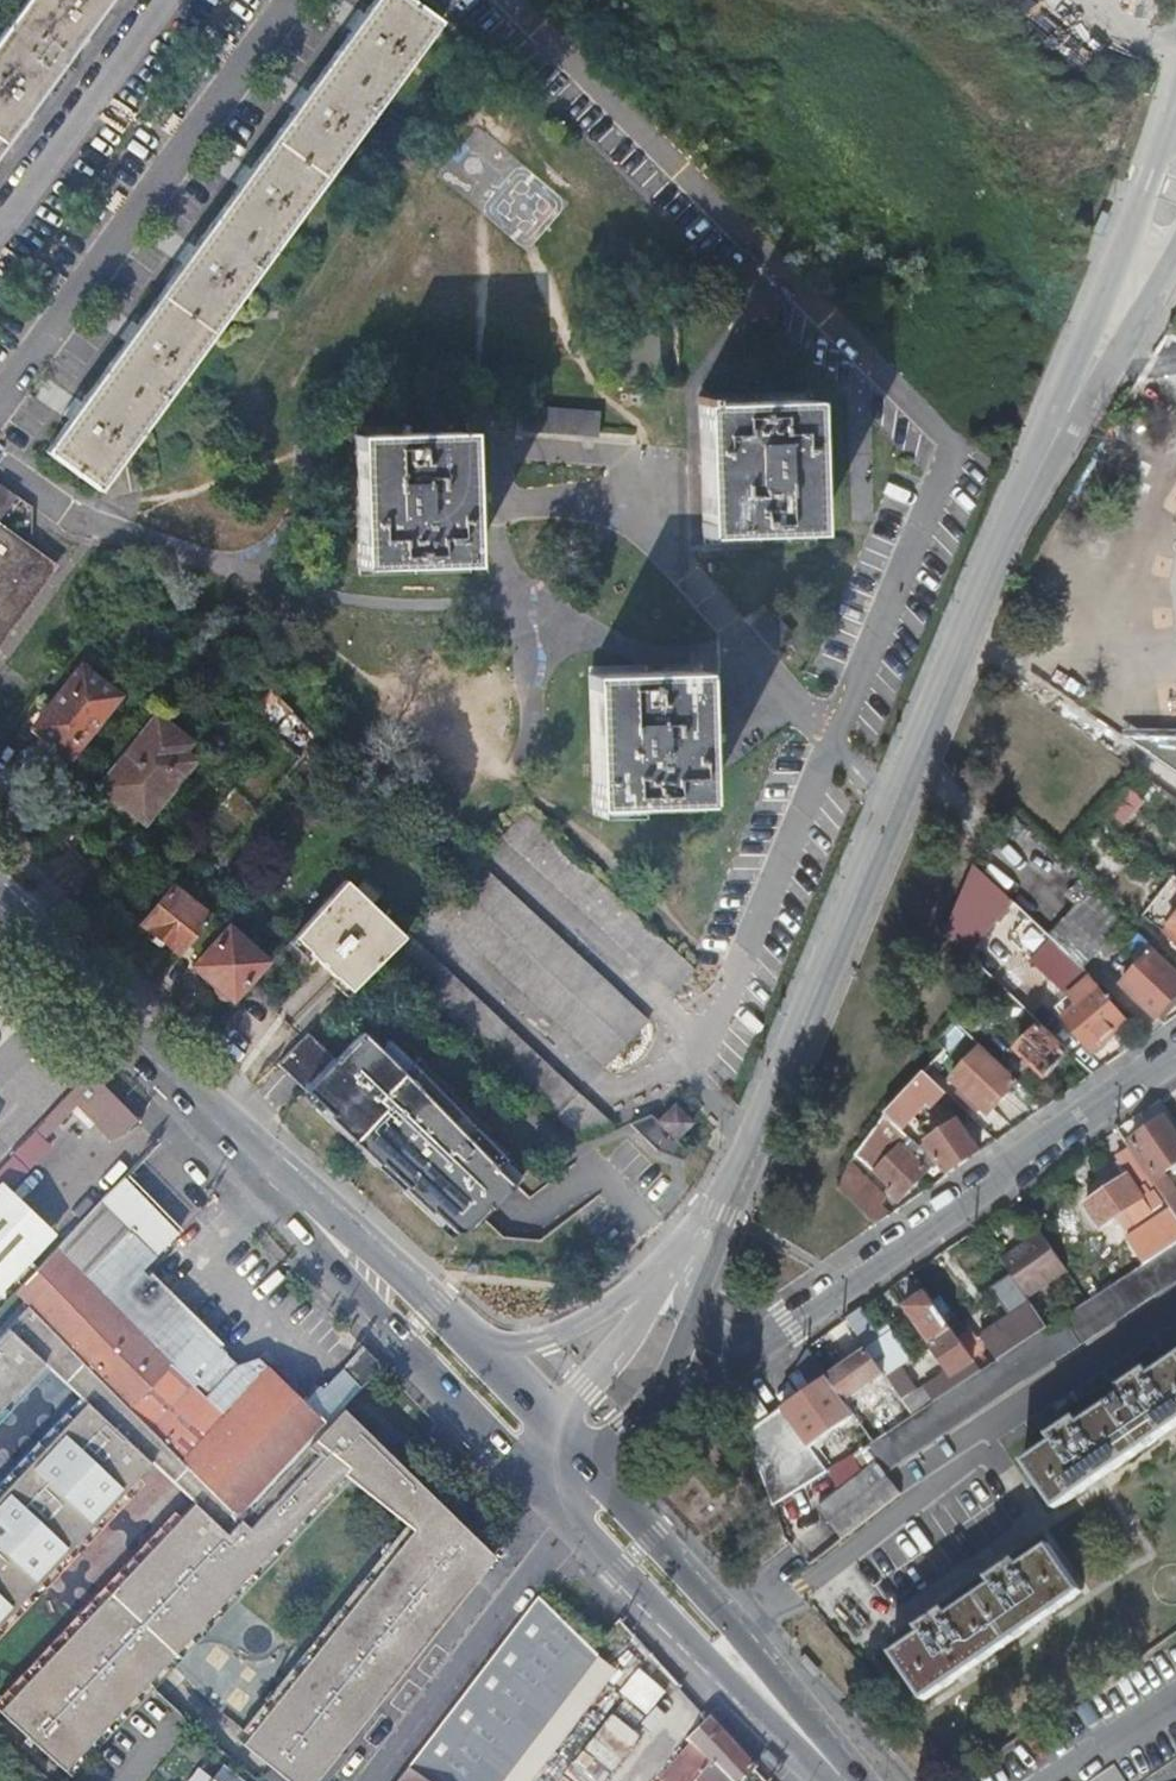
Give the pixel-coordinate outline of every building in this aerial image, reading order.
[(29,109),(42,92),(86,31),(98,14),(108,0),(32,0),(34,2),(23,15),(18,11),(0,37),(0,39),(5,42),(0,48),(0,150),(29,109)] [(18,11),(23,15),(34,2),(32,0),(26,0),(18,11)] [(362,13),(349,30),(305,90),(292,108),(248,168),(236,186),(192,246),(180,263),(135,323),(123,341),(79,400),(66,418),(45,447),(98,487),(108,473),(102,468),(113,454),(119,458),(130,443),(136,435),(130,431),(140,417),(146,422),(165,395),(159,391),(169,377),(175,381),(192,358),(186,353),(197,340),(202,344),(214,328),(222,317),(216,313),(226,299),(232,303),(249,281),(243,276),(254,262),(259,266),(278,241),(272,237),(283,223),(288,226),(306,203),(300,199),(310,186),(315,190),(335,162),(329,158),(339,145),(345,149),(363,125),(357,121),(367,107),(373,111),(392,86),(386,81),(396,67),(402,71),(420,48),(413,44),(423,30),(429,35),(437,24),(440,20),(413,0),(371,0),(362,13)] [(349,30),(362,13),(356,9),(350,18),(343,26),(349,30)] [(105,19),(98,14),(86,31),(93,37),(99,28),(105,19)] [(413,44),(420,48),(429,35),(423,30),(413,44)] [(386,81),(392,86),(402,71),(396,67),(386,81)] [(292,108),(305,90),(300,87),(294,95),(287,104),(292,108)] [(49,97),(42,92),(29,109),(35,115),(42,107),(49,97)] [(357,121),(363,125),(373,111),(367,107),(357,121)] [(329,158),(335,162),(345,149),(339,145),(329,158)] [(236,186),(248,168),(243,165),(237,173),(230,182),(236,186)] [(300,199),(306,203),(315,190),(310,186),(300,199)] [(272,237),(278,241),(288,226),(283,223),(272,237)] [(180,263),(192,246),(186,242),(181,249),(174,259),(180,263)] [(243,276),(249,281),(259,266),(254,262),(243,276)] [(216,313),(222,317),(232,303),(226,299),(216,313)] [(660,379),(677,378),(677,365),(676,320),(625,321),(624,299),(608,299),(610,380),(660,379)] [(123,341),(135,323),(130,320),(124,328),(117,337),(123,341)] [(186,353),(192,358),(202,344),(197,340),(186,353)] [(159,391),(165,395),(175,381),(169,377),(159,391)] [(66,418),(79,400),(74,396),(68,405),(61,414),(66,418)] [(807,399),(706,401),(703,401),(704,425),(704,444),(705,466),(706,493),(706,510),(707,534),(809,532),(809,508),(808,490),(808,442),(807,422),(807,399)] [(599,413),(525,406),(522,429),(522,433),(597,440),(598,432),(599,413)] [(130,431),(136,435),(146,422),(140,417),(130,431)] [(359,432),(359,456),(360,474),(360,522),(361,540),(362,564),(464,560),(463,537),(462,519),(462,496),(461,471),(460,453),(460,429),(359,432)] [(102,468),(108,473),(119,458),(113,454),(102,468)] [(54,564),(0,525),(0,639),(54,564)] [(122,552),(114,565),(125,572),(137,552),(128,543),(122,552)] [(72,757),(121,691),(80,661),(32,728),(72,757)] [(592,671),(593,695),(594,729),(597,804),(698,801),(697,786),(697,777),(696,759),(696,743),(695,725),(694,692),(693,668),(638,670),(592,671)] [(103,784),(101,786),(132,811),(148,792),(160,802),(162,801),(193,761),(181,751),(189,742),(158,717),(104,784),(103,784)] [(1127,735),(1130,737),(1175,770),(1175,735),(1127,735)] [(1147,802),(1130,788),(1107,817),(1124,831),(1147,802)] [(145,822),(160,802),(148,792),(132,811),(145,822)] [(524,810),(504,833),(674,992),(695,969),(524,810)] [(478,861),(460,880),(435,907),(607,1066),(649,1020),(478,861)] [(974,863),(944,931),(968,953),(1014,902),(974,863)] [(367,974),(385,956),(385,955),(404,937),(344,878),(295,934),(351,990),(367,974)] [(181,954),(188,944),(210,916),(173,886),(144,924),(181,954)] [(188,944),(203,957),(226,931),(210,916),(188,944)] [(236,1000),(270,962),(230,926),(226,931),(203,957),(195,965),(217,985),(218,992),(221,997),(226,1000),(233,1000),(235,999),(236,1000)] [(559,1117),(579,1095),(407,933),(404,937),(385,955),(559,1117)] [(1049,938),(1032,960),(1079,1006),(1100,988),(1049,938)] [(1125,985),(1159,1017),(1175,999),(1175,972),(1155,952),(1125,985)] [(1079,1006),(1065,1017),(1092,1046),(1113,1028),(1117,1032),(1129,1021),(1100,988),(1079,1006)] [(1041,1026),(1020,1049),(1048,1076),(1070,1054),(1041,1026)] [(309,1035),(281,1063),(307,1088),(455,1232),(462,1230),(477,1215),(493,1199),(511,1180),(522,1169),(387,1036),(378,1045),(362,1029),(333,1059),(309,1035)] [(1020,1080),(983,1045),(953,1076),(962,1086),(959,1089),(975,1105),(979,1102),(989,1112),(1020,1080)] [(91,1068),(35,1127),(42,1135),(51,1126),(54,1129),(77,1104),(111,1137),(125,1129),(138,1116),(91,1068)] [(927,1069),(888,1112),(901,1125),(905,1129),(945,1087),(927,1069)] [(611,1126),(579,1095),(559,1117),(581,1139),(611,1126)] [(676,1136),(692,1119),(674,1101),(658,1117),(676,1136)] [(901,1125),(888,1112),(877,1127),(890,1138),(901,1125)] [(1166,1170),(1175,1164),(1175,1130),(1167,1117),(1135,1139),(1130,1144),(1138,1155),(1159,1187),(1175,1213),(1175,1185),(1166,1170)] [(967,1160),(982,1150),(961,1119),(931,1140),(951,1172),(967,1160)] [(902,1200),(937,1161),(930,1154),(927,1150),(915,1138),(908,1146),(903,1143),(895,1152),(887,1160),(882,1156),(877,1161),(882,1166),(878,1171),(893,1185),(890,1189),(902,1200)] [(890,1147),(882,1156),(887,1160),(895,1152),(890,1147)] [(1129,1227),(1153,1211),(1155,1209),(1151,1203),(1157,1199),(1152,1192),(1159,1187),(1138,1155),(1124,1164),(1130,1174),(1089,1204),(1104,1226),(1120,1214),(1129,1227)] [(328,1160),(321,1167),(339,1183),(346,1175),(328,1160)] [(849,1168),(841,1186),(877,1223),(893,1212),(849,1168)] [(125,1174),(17,1290),(28,1302),(124,1398),(240,1515),(302,1448),(342,1405),(343,1404),(384,1364),(366,1345),(324,1386),(321,1382),(303,1399),(271,1366),(270,1366),(261,1357),(239,1364),(221,1346),(228,1339),(152,1265),(146,1272),(141,1267),(179,1229),(125,1174)] [(18,1268),(28,1276),(35,1268),(26,1259),(55,1229),(6,1182),(0,1188),(0,1287),(18,1268)] [(1160,1222),(1175,1213),(1159,1187),(1152,1192),(1157,1199),(1161,1205),(1155,1209),(1153,1211),(1160,1222)] [(1175,1242),(1175,1213),(1160,1222),(1161,1223),(1137,1240),(1149,1259),(1175,1242)] [(1004,1257),(1029,1295),(1069,1269),(1043,1230),(1004,1257)] [(1050,1325),(994,1362),(983,1369),(935,1400),(914,1414),(901,1423),(867,1445),(878,1459),(887,1471),(1175,1281),(1175,1243),(1050,1325)] [(908,1305),(933,1342),(955,1327),(950,1320),(930,1290),(908,1305)] [(124,1398),(28,1302),(7,1324),(43,1359),(85,1398),(151,1460),(193,1500),(259,1561),(271,1548),(239,1516),(240,1515),(124,1398)] [(994,1362),(1050,1325),(1034,1302),(983,1335),(994,1351),(990,1353),(992,1357),(991,1358),(994,1362)] [(865,1305),(849,1317),(869,1347),(887,1372),(903,1396),(904,1398),(917,1389),(902,1365),(913,1358),(890,1321),(879,1328),(865,1305)] [(7,1324),(0,1332),(0,1405),(43,1359),(7,1324)] [(933,1342),(952,1369),(955,1374),(977,1360),(975,1357),(955,1327),(933,1342)] [(869,1347),(830,1375),(847,1399),(887,1372),(869,1347)] [(1060,1507),(1102,1478),(1171,1431),(1175,1427),(1175,1357),(1156,1372),(1151,1365),(1124,1384),(1127,1390),(1083,1421),(1079,1415),(1052,1434),(1055,1441),(1027,1461),(1060,1507)] [(935,1400),(983,1369),(977,1360),(955,1374),(952,1369),(926,1386),(935,1400)] [(793,1494),(829,1470),(812,1444),(856,1413),(847,1399),(830,1375),(785,1406),(785,1407),(758,1426),(753,1433),(757,1444),(793,1494)] [(85,1398),(0,1489),(0,1621),(151,1460),(85,1398)] [(249,1732),(308,1780),(315,1780),(490,1550),(342,1405),(302,1448),(240,1515),(239,1516),(271,1548),(349,1465),(418,1520),(249,1732)] [(818,1503),(844,1538),(902,1491),(887,1471),(878,1459),(818,1503)] [(193,1500),(0,1706),(0,1711),(64,1769),(259,1561),(193,1500)] [(926,1632),(897,1653),(927,1699),(966,1672),(1038,1622),(1084,1591),(1053,1544),(1024,1564),(1020,1558),(992,1577),(996,1583),(953,1614),(949,1608),(922,1626),(926,1632)] [(598,1655),(591,1647),(538,1596),(396,1780),(503,1780),(598,1655)] [(598,1655),(503,1780),(530,1780),(614,1671),(598,1655)] [(805,1655),(798,1661),(814,1678),(821,1672),(805,1655)] [(753,1764),(704,1710),(701,1713),(705,1718),(687,1737),(693,1743),(662,1780),(663,1780),(740,1780),(753,1764)] [(575,1767),(593,1780),(611,1780),(643,1741),(614,1718),(575,1767)] [(775,1774),(781,1768),(765,1751),(759,1757),(775,1774)] [(228,1762),(217,1776),(202,1764),(191,1778),(195,1780),(252,1780),(228,1762)]
